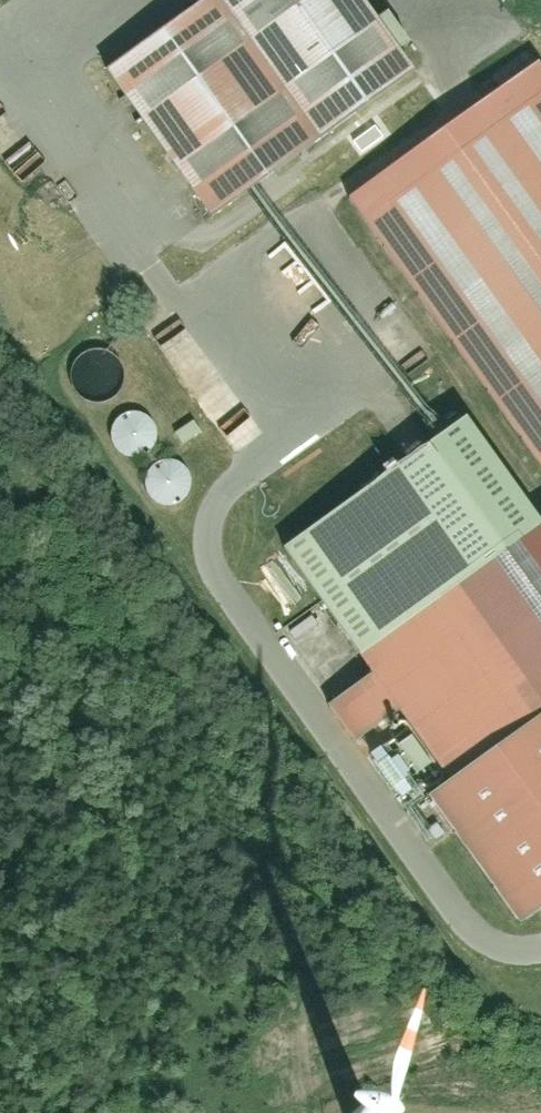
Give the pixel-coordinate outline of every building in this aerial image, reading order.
[(198,218),(400,82),(344,0),(209,0),(101,73),(198,218)] [(349,203),(540,473),(540,73),(538,68),(349,203)] [(536,530),(463,427),(284,553),(376,683),(335,712),(360,746),(408,814),(422,804),(513,932),(540,912),(540,527),(536,530)]
